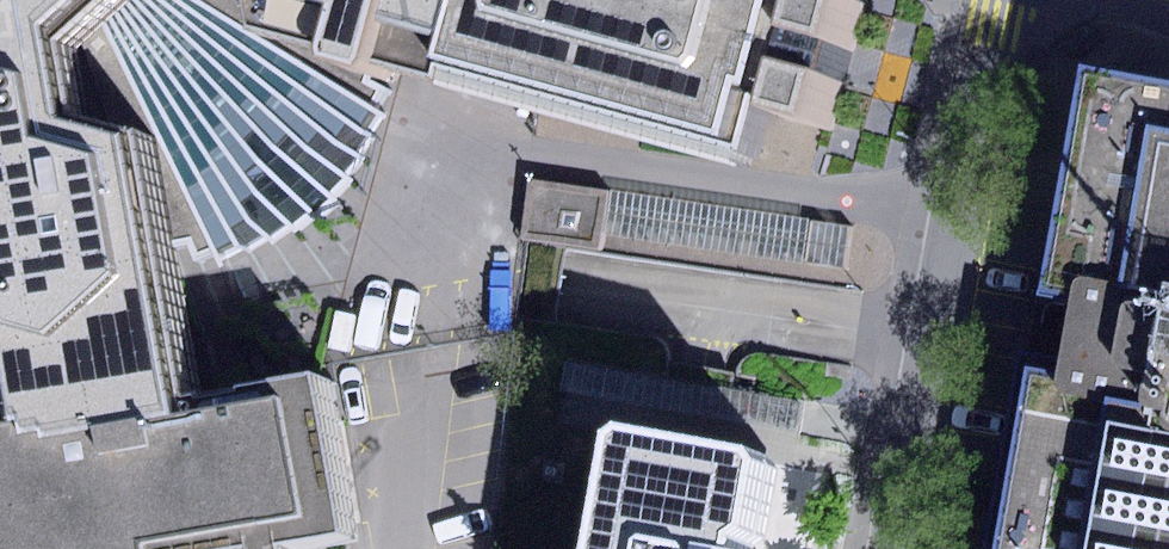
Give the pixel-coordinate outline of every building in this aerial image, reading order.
[(7,274),(32,423),(40,422),(42,435),(60,432),(62,443),(193,421),(190,405),(163,242),(145,135),(86,120),(77,42),(120,0),(0,0),(0,272),(7,274)] [(163,242),(190,236),(197,256),(211,248),(219,262),(240,247),(247,256),(268,237),(274,244),(296,224),(297,230),(315,217),(321,223),(341,202),(333,198),(350,179),(343,173),(360,157),(372,137),(384,117),(379,115),(391,91),(368,80),(372,68),(331,57),(334,45),(270,28),(264,0),(120,0),(77,42),(86,120),(145,135),(163,242)] [(775,110),(816,121),(848,0),(264,0),(270,28),(334,45),(331,57),(372,68),(758,172),(775,110)] [(1081,66),(991,548),(1168,548),(1168,82),(1081,66)] [(526,179),(519,236),(594,247),(602,190),(526,179)] [(806,218),(611,190),(605,233),(799,261),(806,218)] [(850,228),(811,222),(805,261),(844,267),(850,228)] [(565,357),(559,391),(797,434),(804,400),(565,357)] [(40,422),(32,423),(0,430),(0,548),(265,548),(267,548),(301,548),(365,538),(337,373),(257,386),(258,394),(190,405),(193,421),(62,443),(60,432),(42,435),(40,422)] [(744,536),(759,525),(769,465),(761,450),(636,426),(621,434),(601,548),(741,548),(744,536)]
